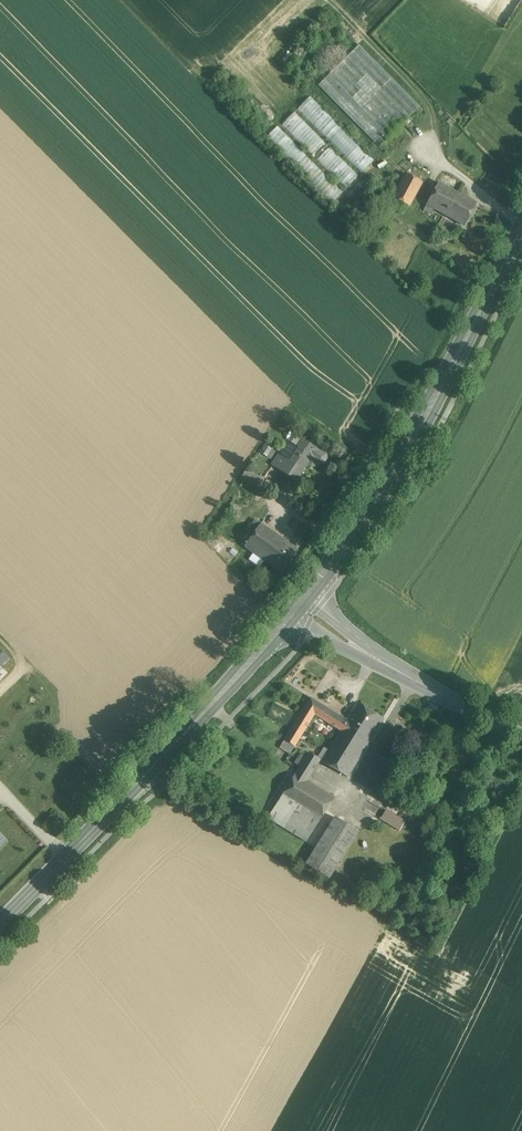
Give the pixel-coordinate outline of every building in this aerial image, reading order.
[(378,147),(419,107),(359,46),(318,86),(378,147)] [(361,173),(374,160),(310,96),(297,109),(361,173)] [(345,189),(359,175),(295,111),(281,125),(345,189)] [(330,204),(343,191),(278,126),(265,140),(330,204)] [(423,182),(406,173),(393,198),(409,207),(423,182)] [(458,193),(439,183),(427,205),(434,209),(446,215),(458,193)] [(477,203),(458,193),(446,215),(465,225),(477,203)] [(434,209),(427,205),(424,210),(432,214),(434,209)] [(298,437),(284,457),(288,459),(297,446),(299,447),(303,440),(298,437)] [(299,447),(297,446),(288,459),(284,457),(280,455),(273,465),(296,480),(311,458),(315,460),(320,452),(303,440),(299,447)] [(269,461),(275,450),(266,445),(260,456),(269,461)] [(263,480),(246,470),(241,477),(258,488),(263,480)] [(298,550),(261,523),(245,547),(282,573),(298,550)] [(9,658),(0,650),(0,667),(9,658)] [(310,698),(284,740),(295,746),(315,714),(341,730),(347,720),(310,698)] [(383,718),(358,703),(347,720),(341,730),(358,741),(356,745),(364,750),(383,718)] [(323,760),(322,761),(347,777),(364,750),(356,745),(358,741),(341,730),(329,750),(323,760)] [(295,746),(284,740),(279,748),(290,754),(295,746)] [(324,747),(318,757),(321,759),(323,760),(329,750),(324,747)] [(300,766),(281,797),(319,821),(334,797),(308,781),(321,759),(318,757),(309,752),(306,757),(300,766)] [(300,766),(306,757),(299,753),(294,763),(300,766)] [(392,764),(377,754),(359,784),(374,793),(392,764)] [(319,821),(281,797),(268,818),(307,842),(319,821)] [(379,817),(383,808),(368,800),(363,808),(379,817)] [(385,808),(379,818),(399,829),(405,819),(385,808)] [(335,817),(306,864),(329,878),(358,831),(335,817)]
